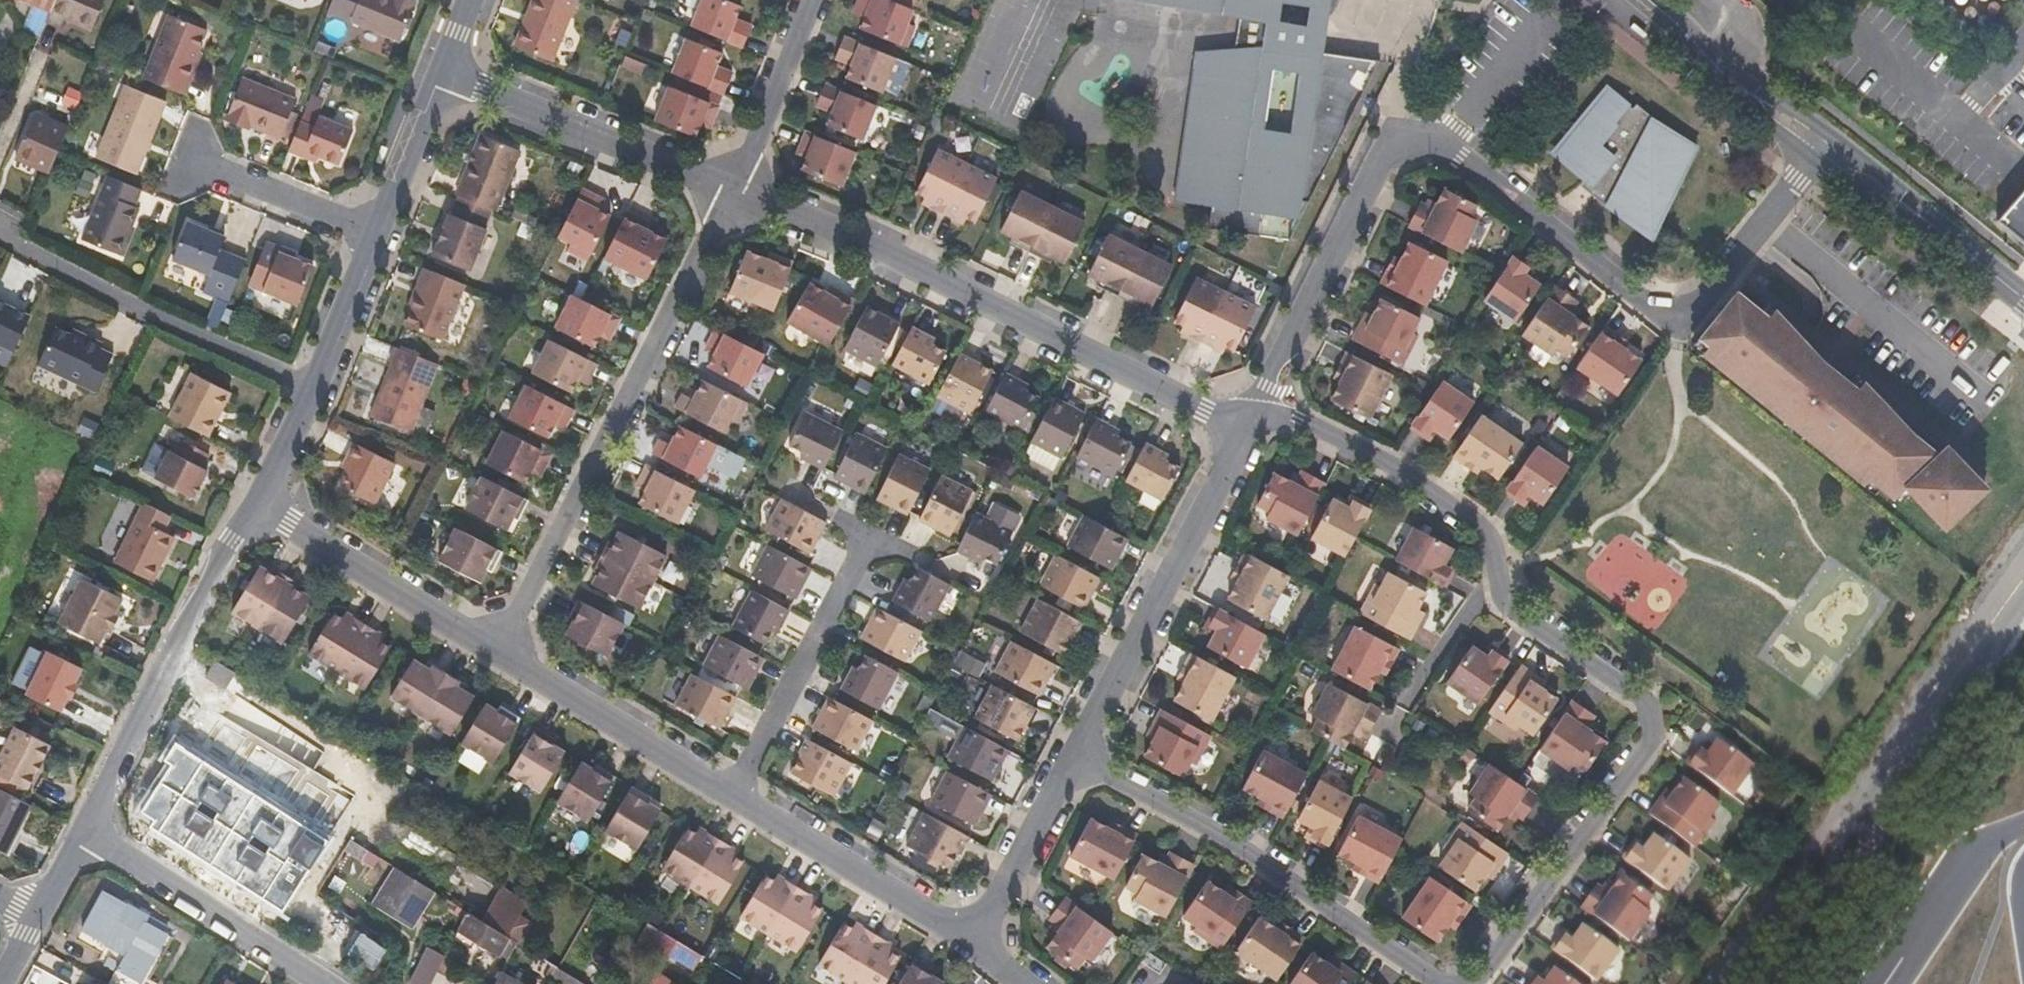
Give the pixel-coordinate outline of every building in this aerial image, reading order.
[(57,0),(28,0),(52,10),(57,0)] [(66,19),(92,30),(105,0),(57,0),(52,10),(48,21),(62,27),(66,19)] [(373,1),(373,0),(333,0),(329,11),(363,25),(373,1)] [(418,0),(373,0),(373,1),(411,16),(418,0)] [(578,0),(534,0),(514,47),(553,63),(578,0)] [(736,21),(742,6),(725,0),(704,0),(693,28),(746,48),(754,27),(736,21)] [(914,11),(888,0),(860,0),(854,15),(865,19),(860,30),(907,49),(916,27),(909,25),(914,11)] [(1267,19),(1264,44),(1253,42),(1243,46),(1234,52),(1231,56),(1197,52),(1176,196),(1212,201),(1209,226),(1260,233),(1264,210),(1283,211),(1285,197),(1308,200),(1379,60),(1351,55),(1349,58),(1318,53),(1322,20),(1331,14),(1340,2),(1341,0),(1155,0),(1267,19)] [(401,40),(411,16),(373,1),(363,25),(401,40)] [(184,94),(202,52),(198,51),(207,28),(168,13),(142,77),(184,94)] [(883,93),(896,59),(844,38),(835,62),(852,67),(846,80),(883,93)] [(726,96),(735,75),(717,68),(723,54),(688,40),(674,74),(726,96)] [(281,138),(297,98),(243,78),(225,122),(240,128),(249,130),(252,125),(281,138)] [(137,175),(167,100),(125,85),(95,159),(137,175)] [(825,85),(819,100),(816,108),(833,114),(828,127),(863,141),(877,106),(825,85)] [(697,139),(702,126),(713,129),(721,107),(671,87),(656,122),(697,139)] [(1655,231),(1699,146),(1651,122),(1610,88),(1556,154),(1600,190),(1595,196),(1613,210),(1655,231)] [(78,111),(85,94),(76,90),(68,107),(78,111)] [(341,163),(355,128),(320,115),(316,126),(302,121),(289,151),(319,162),(321,155),(341,163)] [(51,173),(70,130),(50,120),(47,127),(32,120),(16,157),(51,173)] [(797,154),(808,158),(803,171),(842,187),(857,154),(805,134),(797,154)] [(497,212),(519,151),(479,135),(456,195),(489,208),(497,212)] [(915,195),(920,197),(926,199),(922,205),(945,216),(968,165),(938,151),(915,195)] [(977,224),(999,180),(968,165),(945,216),(965,225),(967,220),(977,224)] [(1997,207),(2009,219),(2023,232),(2023,176),(1997,207)] [(119,258),(140,208),(134,206),(140,190),(108,177),(81,244),(119,258)] [(610,216),(599,212),(604,200),(581,189),(556,237),(569,243),(566,251),(588,262),(610,216)] [(1428,206),(1423,204),(1411,228),(1462,252),(1478,218),(1472,215),(1477,204),(1447,189),(1440,202),(1436,211),(1428,206)] [(1032,254),(1055,210),(1023,193),(1003,232),(1012,237),(1013,240),(1011,242),(1012,244),(1032,254)] [(482,227),(489,208),(456,195),(449,213),(446,213),(430,256),(468,271),(485,229),(482,227)] [(1436,211),(1440,202),(1432,198),(1428,206),(1436,211)] [(92,214),(80,209),(72,227),(85,232),(92,214)] [(1069,262),(1088,226),(1086,224),(1055,210),(1032,254),(1052,265),(1055,263),(1057,260),(1067,265),(1069,262)] [(668,243),(650,234),(653,227),(642,222),(628,214),(604,261),(648,283),(668,243)] [(224,236),(226,232),(212,226),(210,231),(188,222),(172,261),(210,277),(202,295),(228,305),(246,260),(222,251),(227,238),(224,236)] [(1120,297),(1142,252),(1111,235),(1090,275),(1100,280),(1101,282),(1099,287),(1120,297)] [(298,306),(314,264),(281,252),(283,243),(267,239),(248,287),(298,306)] [(1396,258),(1390,270),(1383,283),(1427,305),(1449,260),(1412,241),(1403,261),(1396,258)] [(793,262),(778,256),(768,252),(765,259),(745,251),(728,291),(774,310),(793,262)] [(1156,309),(1176,268),(1142,252),(1120,297),(1140,308),(1143,303),(1156,309)] [(1528,277),(1535,266),(1530,263),(1517,254),(1503,273),(1485,299),(1516,322),(1541,286),(1528,277)] [(440,341),(462,284),(422,268),(415,284),(418,287),(402,325),(440,341)] [(1203,344),(1227,295),(1199,279),(1176,324),(1184,327),(1184,331),(1182,333),(1203,344)] [(829,287),(826,292),(808,283),(786,321),(829,346),(854,301),(829,287)] [(1762,313),(1771,301),(1748,283),(1738,295),(1762,313)] [(1582,311),(1575,306),(1579,300),(1557,287),(1524,335),(1553,355),(1558,349),(1569,357),(1590,327),(1577,318),(1582,311)] [(1236,352),(1257,311),(1258,309),(1227,295),(1203,344),(1224,355),(1227,350),(1230,350),(1235,353),(1236,352)] [(1946,526),(1988,487),(1980,479),(1948,445),(1936,456),(1893,421),(1898,415),(1866,380),(1859,373),(1848,385),(1805,349),(1810,343),(1778,309),(1771,301),(1762,313),(1738,295),(1697,344),(1707,351),(1876,491),(1881,485),(1895,496),(1906,486),(1946,526)] [(593,350),(599,337),(611,342),(620,321),(571,296),(554,331),(593,350)] [(1369,311),(1363,322),(1355,339),(1404,363),(1419,333),(1414,331),(1421,315),(1384,297),(1376,314),(1369,311)] [(30,317),(0,303),(0,345),(14,352),(30,317)] [(876,366),(900,320),(885,312),(883,316),(865,307),(843,349),(876,366)] [(929,384),(946,352),(933,344),(935,339),(913,328),(893,365),(929,384)] [(1619,396),(1642,362),(1624,349),(1629,341),(1607,328),(1578,369),(1619,396)] [(87,338),(85,337),(73,330),(70,336),(55,329),(37,367),(67,381),(87,338)] [(748,388),(764,356),(715,330),(709,345),(705,351),(715,356),(707,368),(748,388)] [(94,394),(112,357),(99,350),(102,345),(87,338),(67,381),(94,394)] [(587,386),(590,378),(598,363),(550,340),(532,372),(570,393),(577,381),(587,386)] [(1859,373),(1810,343),(1805,349),(1848,385),(1859,373)] [(410,433),(438,365),(394,348),(389,360),(392,364),(370,416),(410,433)] [(977,359),(966,354),(962,352),(938,397),(965,411),(972,414),(993,372),(976,362),(977,359)] [(1348,352),(1341,364),(1336,375),(1343,379),(1333,399),(1370,417),(1392,374),(1348,352)] [(208,436),(229,394),(192,373),(169,416),(208,436)] [(1041,398),(1028,391),(1030,386),(1006,373),(985,410),(1024,431),(1041,398)] [(676,407),(709,423),(724,431),(730,418),(738,422),(748,402),(710,382),(703,378),(698,389),(688,384),(676,407)] [(866,399),(872,386),(857,378),(851,392),(866,399)] [(1431,439),(1438,429),(1451,439),(1476,402),(1444,380),(1433,395),(1413,427),(1431,439)] [(547,438),(553,427),(563,431),(574,410),(526,387),(509,418),(547,438)] [(1055,396),(1032,441),(1025,454),(1053,470),(1060,456),(1062,457),(1086,412),(1055,396)] [(965,411),(938,397),(931,411),(958,425),(965,411)] [(823,470),(843,430),(806,412),(789,446),(803,452),(803,454),(801,459),(823,470)] [(1501,478),(1525,442),(1484,415),(1455,457),(1468,464),(1478,472),(1482,465),(1501,478)] [(1948,445),(1898,415),(1893,421),(1936,456),(1948,445)] [(1117,477),(1133,444),(1120,438),(1123,431),(1099,418),(1078,457),(1117,477)] [(653,453),(672,463),(700,477),(707,464),(735,478),(746,458),(703,435),(681,423),(675,435),(664,429),(653,453)] [(551,455),(502,431),(486,465),(524,483),(530,473),(540,477),(544,469),(551,455)] [(866,494),(888,448),(858,433),(835,478),(866,494)] [(192,498),(206,471),(201,469),(207,455),(180,442),(174,455),(169,453),(155,479),(154,480),(192,498)] [(1164,501),(1181,468),(1167,461),(1170,455),(1146,443),(1126,480),(1164,501)] [(340,469),(346,472),(337,487),(372,507),(394,463),(353,444),(340,469)] [(155,479),(169,453),(155,445),(141,472),(155,479)] [(1525,504),(1532,493),(1545,504),(1571,467),(1539,446),(1507,492),(1525,504)] [(878,500),(893,508),(910,516),(932,470),(915,461),(900,454),(878,500)] [(110,477),(116,462),(99,456),(93,471),(110,477)] [(1025,479),(1031,469),(1022,463),(1016,473),(1025,479)] [(679,525),(696,491),(647,466),(636,487),(646,493),(639,505),(679,525)] [(1303,468),(1301,471),(1295,467),(1289,477),(1275,469),(1258,501),(1271,509),(1268,516),(1299,531),(1326,480),(1303,468)] [(953,537),(975,491),(944,475),(921,521),(953,537)] [(516,523),(520,515),(527,501),(480,476),(463,511),(504,531),(510,520),(516,523)] [(1374,503),(1358,494),(1352,491),(1347,502),(1332,494),(1312,535),(1347,553),(1374,503)] [(828,521),(783,497),(766,528),(812,554),(828,521)] [(989,517),(1015,530),(1020,519),(1018,514),(1000,504),(994,506),(989,517)] [(999,564),(1015,530),(989,517),(977,512),(961,543),(958,551),(981,562),(984,556),(999,564)] [(1113,570),(1130,538),(1086,516),(1069,546),(1113,570)] [(151,581),(173,538),(135,518),(113,563),(151,581)] [(1454,570),(1459,563),(1448,557),(1455,544),(1416,523),(1397,559),(1447,585),(1454,570)] [(478,582),(484,571),(490,574),(501,553),(454,529),(437,562),(478,582)] [(655,581),(668,555),(620,531),(614,545),(608,541),(602,555),(655,581)] [(797,600),(813,568),(768,543),(752,576),(797,600)] [(1266,617),(1290,573),(1280,567),(1245,550),(1232,574),(1238,578),(1228,597),(1266,617)] [(1085,609),(1102,578),(1058,554),(1040,585),(1085,609)] [(653,586),(655,581),(602,555),(595,569),(595,570),(599,572),(599,575),(594,585),(594,586),(595,587),(642,610),(653,586)] [(941,608),(953,584),(920,566),(912,580),(907,577),(902,585),(941,608)] [(257,629),(281,588),(287,577),(274,569),(270,575),(258,567),(230,612),(257,629)] [(1413,616),(1419,605),(1428,588),(1391,569),(1383,584),(1378,581),(1362,612),(1410,638),(1420,619),(1413,616)] [(297,590),(300,584),(287,577),(281,588),(257,629),(281,643),(309,597),(297,590)] [(112,615),(121,600),(80,579),(57,624),(97,644),(106,627),(110,629),(116,617),(112,615)] [(933,621),(941,608),(902,585),(894,600),(933,621)] [(779,635),(791,611),(753,590),(733,627),(766,645),(772,632),(779,635)] [(1077,637),(1084,623),(1040,599),(1022,632),(1063,655),(1074,636),(1077,637)] [(568,622),(574,626),(568,637),(609,658),(626,623),(579,600),(572,614),(568,622)] [(1204,625),(1215,632),(1208,645),(1248,665),(1266,631),(1216,605),(1204,625)] [(1420,619),(1426,608),(1419,605),(1413,616),(1420,619)] [(907,662),(924,631),(879,606),(862,637),(907,662)] [(344,612),(340,618),(332,613),(306,655),(336,672),(365,624),(352,617),(344,612)] [(1370,687),(1380,668),(1387,656),(1393,659),(1401,644),(1358,623),(1334,668),(1370,687)] [(381,643),(385,636),(377,631),(365,624),(336,672),(365,690),(390,648),(381,643)] [(748,690),(765,658),(720,634),(703,665),(748,690)] [(1057,664),(1011,639),(1008,646),(1052,673),(1057,664)] [(1480,700),(1512,654),(1499,644),(1493,639),(1486,650),(1473,641),(1447,678),(1480,700)] [(1039,696),(1052,673),(1008,646),(995,672),(1039,696)] [(1212,719),(1235,674),(1191,650),(1178,676),(1185,679),(1174,699),(1212,719)] [(69,699),(76,685),(73,683),(80,670),(45,653),(24,695),(59,712),(66,697),(69,699)] [(881,710),(901,673),(867,654),(860,667),(856,665),(842,689),(881,710)] [(1387,672),(1393,659),(1387,656),(1380,668),(1387,672)] [(224,689),(232,677),(235,673),(231,671),(214,660),(205,677),(224,689)] [(446,673),(433,666),(427,662),(423,668),(411,660),(388,698),(420,716),(446,673)] [(1548,679),(1539,672),(1525,663),(1492,709),(1518,727),(1522,722),(1535,731),(1559,696),(1544,685),(1548,679)] [(451,734),(473,698),(462,691),(465,685),(446,673),(420,716),(451,734)] [(721,730),(738,698),(693,673),(675,704),(721,730)] [(1360,735),(1363,729),(1369,731),(1382,707),(1331,681),(1314,713),(1321,716),(1313,729),(1344,746),(1352,732),(1360,735)] [(1030,724),(1038,708),(993,684),(974,718),(1017,741),(1028,722),(1030,724)] [(859,752),(876,722),(830,697),(814,727),(859,752)] [(1607,738),(1593,729),(1599,721),(1593,716),(1596,712),(1575,699),(1542,746),(1570,766),(1574,760),(1585,768),(1607,738)] [(206,702),(204,704),(190,727),(209,739),(270,778),(261,792),(175,737),(163,755),(171,759),(142,806),(155,815),(148,825),(281,909),(286,900),(353,794),(206,702)] [(492,763),(521,718),(508,710),(500,706),(496,711),(485,705),(461,744),(492,763)] [(1162,707),(1153,723),(1146,735),(1152,739),(1142,755),(1181,776),(1189,761),(1194,764),(1210,733),(1162,707)] [(992,781),(1009,750),(964,726),(947,758),(992,781)] [(541,793),(564,753),(553,746),(556,739),(536,727),(508,772),(541,793)] [(36,759),(39,761),(48,745),(17,729),(0,763),(0,776),(25,789),(33,773),(30,771),(36,759)] [(1703,743),(1698,749),(1689,762),(1734,796),(1757,764),(1721,737),(1712,749),(1703,743)] [(843,782),(854,764),(806,738),(799,753),(802,755),(792,774),(837,797),(843,782)] [(1284,818),(1308,773),(1265,749),(1245,788),(1274,803),(1270,811),(1284,818)] [(1523,816),(1539,793),(1519,779),(1490,761),(1470,790),(1476,794),(1468,806),(1497,826),(1506,813),(1513,818),(1517,812),(1523,816)] [(588,821),(617,776),(604,768),(596,763),(592,770),(580,762),(556,801),(588,821)] [(974,826),(992,794),(947,771),(930,803),(974,826)] [(1670,788),(1663,798),(1651,813),(1674,830),(1697,847),(1717,820),(1712,816),(1722,802),(1688,777),(1676,792),(1670,788)] [(1306,835),(1313,839),(1327,847),(1354,797),(1319,778),(1298,818),(1312,825),(1306,835)] [(649,804),(653,797),(647,794),(633,786),(606,832),(638,851),(662,811),(649,804)] [(27,803),(0,790),(0,855),(27,803)] [(1270,811),(1274,803),(1263,798),(1259,805),(1270,811)] [(961,851),(969,836),(924,812),(905,846),(948,870),(958,850),(961,851)] [(1338,853),(1356,862),(1352,870),(1380,883),(1398,851),(1404,838),(1359,814),(1338,853)] [(1139,833),(1125,825),(1114,818),(1109,826),(1092,817),(1071,854),(1115,879),(1139,833)] [(1490,878),(1509,851),(1462,819),(1444,847),(1449,851),(1439,865),(1473,889),(1484,873),(1490,878)] [(720,838),(707,830),(699,825),(695,833),(686,827),(662,870),(690,886),(720,838)] [(1670,890),(1692,859),(1657,834),(1648,845),(1638,838),(1624,857),(1670,890)] [(359,857),(365,849),(347,838),(342,847),(359,857)] [(745,861),(736,856),(740,849),(720,838),(690,886),(719,904),(745,861)] [(1172,851),(1169,855),(1162,851),(1157,860),(1144,852),(1126,885),(1138,892),(1135,899),(1168,916),(1195,864),(1172,851)] [(1517,881),(1527,868),(1512,857),(1503,870),(1517,881)] [(456,863),(438,894),(465,910),(479,919),(506,936),(526,902),(499,886),(497,888),(456,863)] [(408,926),(431,889),(395,867),(372,904),(408,926)] [(769,933),(799,885),(787,879),(779,873),(775,881),(767,876),(742,916),(769,933)] [(1436,941),(1447,924),(1454,928),(1471,902),(1431,874),(1401,918),(1436,941)] [(1624,875),(1616,886),(1609,882),(1604,889),(1598,884),(1582,906),(1630,941),(1652,912),(1645,908),(1654,896),(1624,875)] [(1228,883),(1223,889),(1209,878),(1184,915),(1197,924),(1194,928),(1223,947),(1255,901),(1237,890),(1228,883)] [(819,898),(811,893),(799,885),(769,933),(800,952),(824,910),(816,904),(819,898)] [(143,923),(147,915),(103,891),(82,929),(126,955),(109,983),(145,983),(139,981),(165,933),(143,923)] [(1093,961),(1114,932),(1066,897),(1050,918),(1055,921),(1050,928),(1056,933),(1047,946),(1078,968),(1086,956),(1093,961)] [(479,919),(465,910),(457,927),(508,959),(511,954),(517,943),(506,936),(479,919)] [(1307,937),(1294,929),(1282,920),(1278,926),(1260,914),(1236,950),(1277,979),(1307,937)] [(857,921),(853,928),(845,922),(820,965),(848,980),(870,944),(877,933),(857,921)] [(1587,923),(1578,935),(1568,929),(1555,949),(1599,981),(1622,950),(1587,923)] [(670,953),(695,968),(703,956),(660,930),(637,967),(647,974),(654,978),(650,983),(672,983),(657,975),(670,953)] [(889,941),(877,933),(870,944),(848,980),(854,983),(886,983),(902,957),(893,951),(897,945),(889,941)] [(549,978),(556,967),(517,943),(511,954),(549,978)] [(1358,973),(1342,961),(1333,955),(1328,961),(1312,951),(1290,983),(1350,983),(1358,973)] [(936,968),(930,965),(916,957),(908,968),(899,983),(943,983),(945,981),(933,974),(936,968)] [(433,975),(419,967),(409,983),(429,983),(433,975)] [(556,967),(549,978),(558,983),(583,983),(556,967)] [(647,974),(637,967),(626,983),(640,983),(647,974)] [(1557,967),(1549,979),(1538,972),(1530,983),(1579,983),(1557,967)] [(500,973),(494,983),(519,983),(500,973)]
